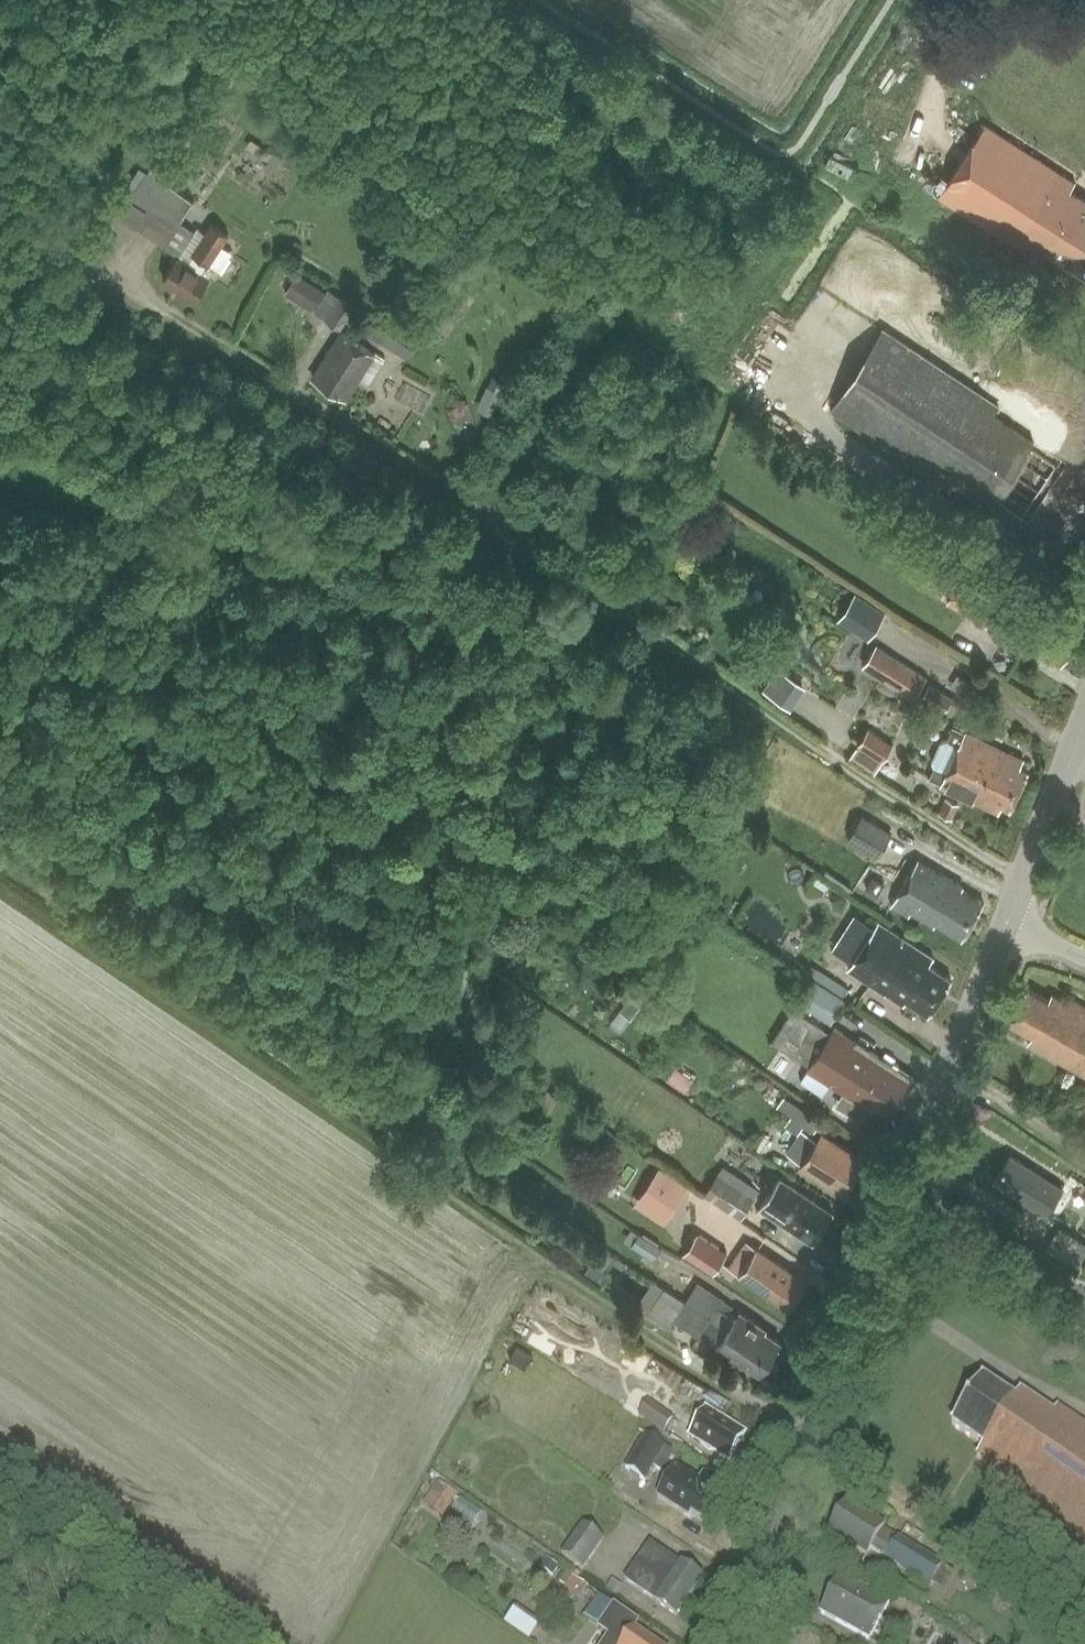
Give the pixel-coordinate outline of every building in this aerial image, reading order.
[(1071,190),(1075,183),(985,124),(930,208),(949,221),(957,209),(1043,264),(1047,258),(1058,266),(1063,258),(1084,273),(1084,199),(1071,190)] [(155,163),(149,171),(147,170),(146,172),(141,168),(122,194),(129,199),(147,210),(165,181),(166,179),(168,181),(172,174),(155,163)] [(137,228),(138,225),(169,245),(183,223),(197,199),(168,181),(166,179),(165,181),(147,210),(146,211),(130,200),(119,217),(137,228)] [(207,266),(209,263),(210,264),(220,270),(231,253),(221,246),(222,244),(228,235),(211,224),(205,233),(198,228),(196,231),(183,223),(169,245),(166,249),(178,256),(162,280),(194,301),(210,278),(209,277),(213,271),(207,266)] [(324,292),(298,275),(285,294),(312,311),(324,292)] [(341,330),(355,306),(328,289),(314,313),(341,330)] [(883,329),(829,410),(844,420),(838,428),(860,443),(865,435),(970,505),(976,496),(993,505),(999,497),(1028,450),(1034,442),(995,416),(1001,407),(883,329)] [(368,387),(385,362),(336,330),(325,346),(321,352),(312,367),(317,370),(313,377),(345,399),(350,391),(354,394),(362,383),(368,387)] [(947,603),(986,627),(1000,603),(961,579),(947,603)] [(869,638),(886,611),(855,591),(838,618),(869,638)] [(874,645),(861,665),(912,698),(925,677),(874,645)] [(776,668),(761,691),(785,707),(800,685),(776,668)] [(920,695),(944,709),(951,697),(927,684),(920,695)] [(975,752),(982,737),(955,725),(948,739),(943,741),(934,760),(936,766),(930,779),(957,791),(964,775),(983,784),(987,774),(994,760),(975,752)] [(857,744),(881,760),(891,744),(867,729),(857,744)] [(987,774),(1018,790),(1027,771),(1019,767),(1024,757),(982,737),(975,752),(994,760),(987,774)] [(1009,808),(1018,790),(987,774),(983,784),(964,775),(957,791),(998,811),(1001,805),(1009,808)] [(958,803),(944,797),(938,811),(951,818),(958,803)] [(861,816),(848,839),(879,857),(893,833),(861,816)] [(919,859),(893,904),(911,914),(914,910),(937,924),(939,921),(965,937),(984,903),(962,891),(965,886),(919,859)] [(929,1014),(951,977),(929,964),(933,957),(878,923),(849,970),(904,1004),(906,1000),(929,1014)] [(800,971),(786,994),(833,1022),(847,999),(800,971)] [(1070,999),(1067,1005),(1050,995),(1047,1001),(1026,989),(1007,1023),(1032,1037),(1028,1045),(1084,1077),(1084,1008),(1070,999)] [(879,1134),(915,1078),(836,1027),(832,1032),(795,1009),(773,1043),(867,1104),(857,1119),(879,1134)] [(667,1080),(686,1093),(694,1080),(675,1067),(667,1080)] [(808,1136),(818,1121),(779,1095),(772,1105),(787,1115),(782,1124),(795,1132),(797,1129),(801,1132),(808,1136)] [(1073,1123),(1084,1130),(1084,1103),(1073,1123)] [(815,1141),(808,1136),(801,1132),(788,1152),(802,1161),(801,1163),(844,1192),(863,1162),(819,1134),(815,1141)] [(1042,1216),(1060,1189),(1010,1155),(992,1183),(1042,1216)] [(741,1219),(754,1200),(717,1175),(704,1194),(741,1219)] [(813,1240),(832,1211),(781,1178),(762,1207),(813,1240)] [(650,1194),(671,1208),(678,1197),(657,1183),(650,1194)] [(1084,1257),(1084,1244),(1059,1228),(1046,1249),(1078,1269),(1084,1257)] [(661,1249),(634,1231),(630,1237),(634,1240),(631,1244),(654,1260),(661,1249)] [(713,1274),(721,1262),(727,1253),(697,1233),(683,1254),(713,1274)] [(755,1244),(737,1272),(788,1306),(807,1277),(755,1244)] [(686,1302),(771,1358),(781,1342),(766,1333),(768,1329),(740,1311),(736,1317),(720,1307),(724,1301),(698,1284),(686,1302)] [(760,1374),(771,1358),(686,1302),(665,1288),(647,1315),(670,1330),(676,1321),(700,1337),(705,1330),(722,1341),(717,1349),(745,1367),(746,1365),(760,1374)] [(1055,1406),(1052,1412),(1020,1390),(1014,1400),(982,1379),(951,1426),(983,1447),(976,1457),(991,1467),(986,1475),(1084,1541),(1084,1426),(1055,1406)] [(673,1419),(648,1403),(639,1418),(664,1433),(673,1419)] [(729,1458),(745,1433),(706,1408),(690,1433),(729,1458)] [(671,1477),(677,1466),(683,1458),(640,1431),(627,1451),(634,1455),(625,1469),(644,1481),(653,1466),(671,1477)] [(689,1506),(710,1520),(722,1501),(718,1498),(726,1485),(705,1472),(700,1480),(677,1466),(671,1477),(661,1492),(687,1509),(689,1506)] [(443,1516),(458,1495),(438,1482),(424,1503),(443,1516)] [(852,1505),(834,1533),(852,1544),(852,1548),(857,1552),(862,1550),(871,1556),(875,1549),(917,1575),(912,1583),(911,1583),(903,1594),(922,1606),(929,1595),(924,1592),(930,1583),(931,1584),(944,1563),(902,1538),(902,1539),(888,1530),(889,1528),(852,1505)] [(606,1540),(584,1525),(564,1556),(585,1570),(606,1540)] [(677,1615),(703,1578),(646,1538),(620,1575),(677,1615)] [(576,1580),(580,1574),(570,1567),(560,1582),(566,1586),(561,1594),(578,1605),(589,1588),(576,1580)] [(891,1603),(841,1575),(820,1613),(870,1640),(891,1603)] [(636,1624),(640,1618),(601,1592),(586,1615),(612,1632),(604,1643),(666,1643),(636,1624)] [(533,1637),(539,1623),(513,1611),(506,1626),(533,1637)]
